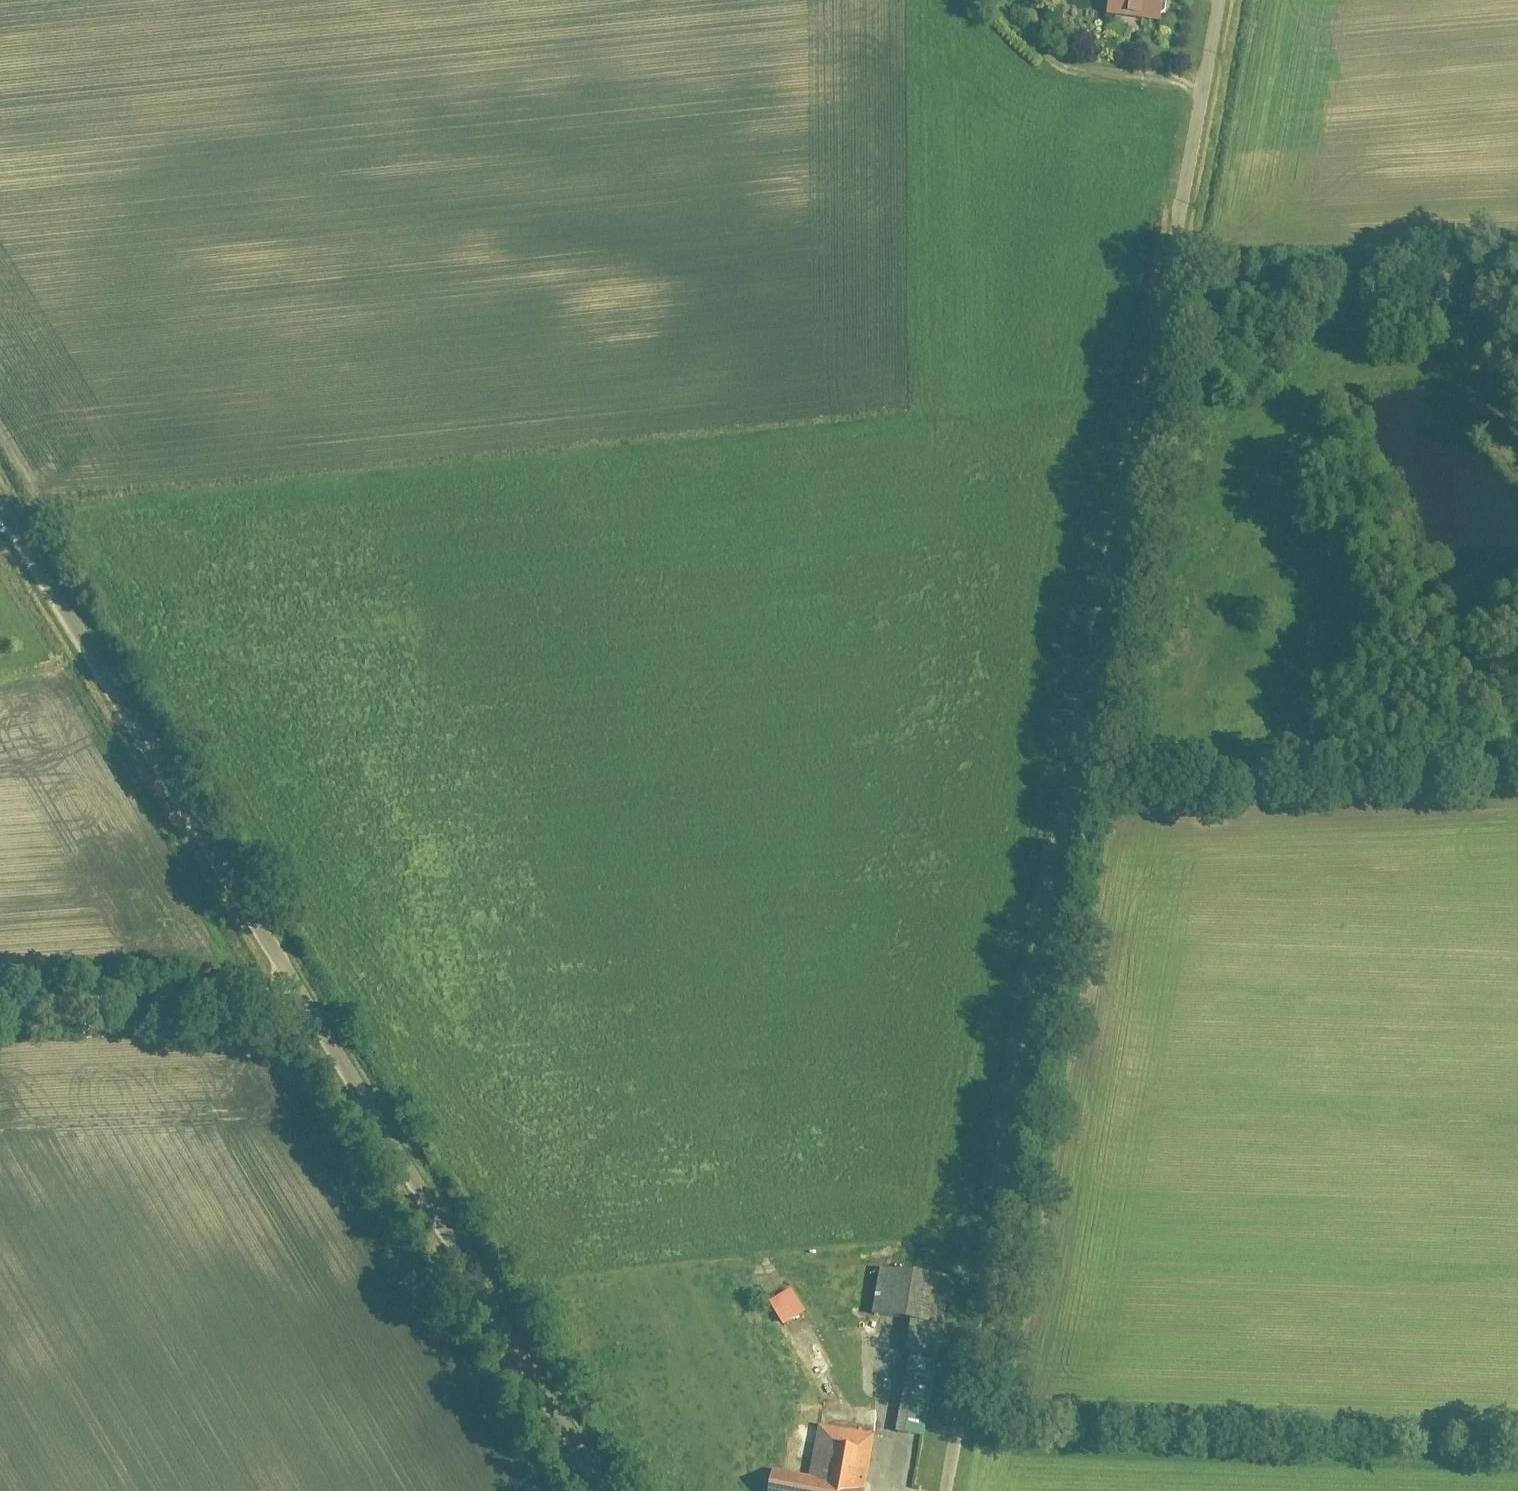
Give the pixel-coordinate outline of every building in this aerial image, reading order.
[(1111,17),(1164,24),(1167,0),(1114,0),(1111,17)] [(898,1435),(925,1440),(953,1285),(882,1272),(875,1316),(912,1323),(907,1353),(912,1354),(898,1435)] [(878,1439),(819,1427),(810,1472),(773,1464),(768,1490),(868,1490),(878,1439)]
